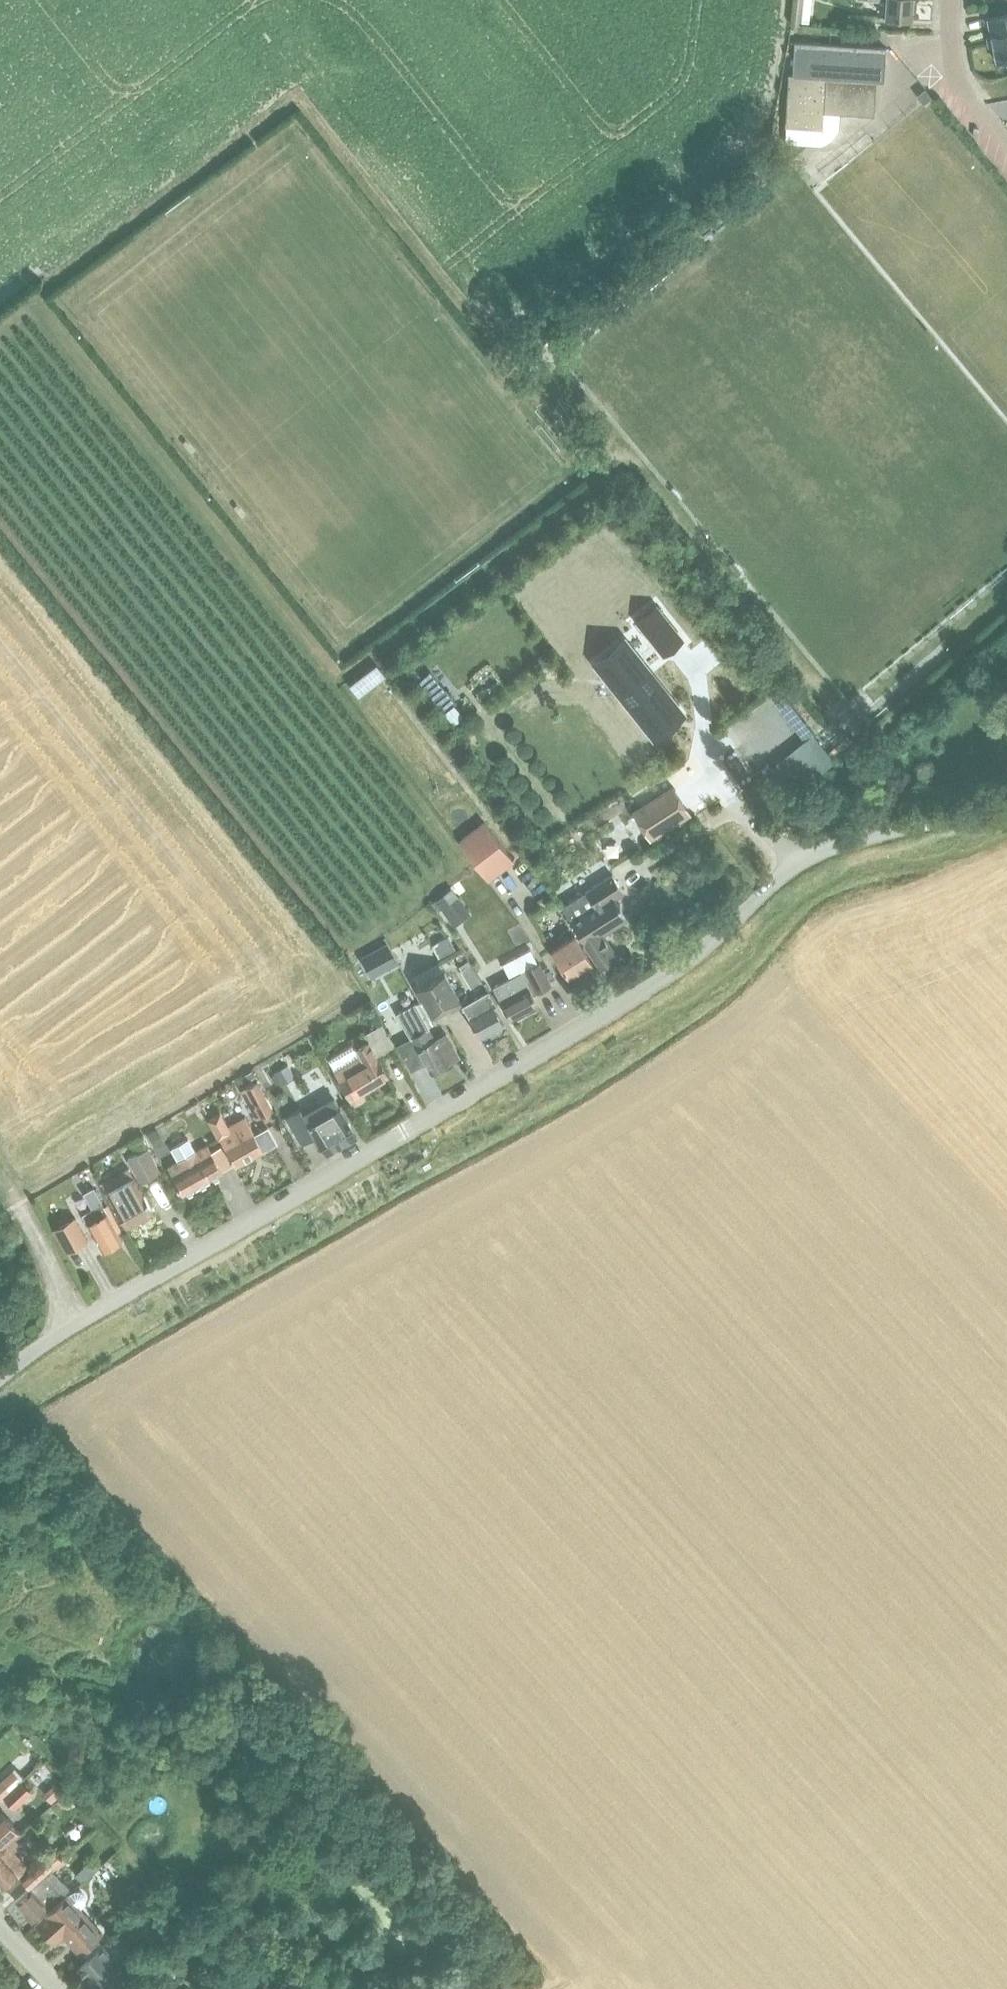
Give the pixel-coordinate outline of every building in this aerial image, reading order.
[(801,0),(793,0),(792,24),(799,24),(801,0)] [(887,0),(886,16),(912,18),(913,0),(886,0),(887,0)] [(920,16),(933,16),(933,0),(920,0),(920,16)] [(988,18),(997,61),(1006,59),(1006,14),(988,18)] [(877,80),(884,81),(886,47),(795,41),(793,74),(789,73),(785,126),(822,128),(824,112),(874,115),(877,80)] [(925,88),(917,95),(923,103),(932,97),(925,88)] [(682,638),(656,606),(638,621),(663,653),(682,638)] [(611,655),(600,664),(643,718),(640,719),(653,736),(669,723),(667,720),(678,711),(639,663),(642,661),(625,640),(609,652),(611,655)] [(381,661),(354,682),(365,696),(392,675),(381,661)] [(447,707),(460,695),(436,667),(423,679),(447,707)] [(806,734),(778,768),(801,787),(829,753),(806,734)] [(650,839),(691,813),(673,785),(633,811),(650,839)] [(459,840),(489,880),(515,860),(485,820),(459,840)] [(738,837),(727,841),(732,853),(742,849),(738,837)] [(624,892),(613,874),(562,906),(601,968),(617,958),(602,932),(627,917),(614,898),(624,892)] [(460,922),(475,909),(461,893),(446,906),(460,922)] [(559,944),(551,950),(558,960),(557,960),(568,977),(569,977),(593,962),(575,934),(559,944)] [(448,935),(432,944),(440,957),(455,948),(448,935)] [(372,966),(395,957),(389,940),(365,949),(372,966)] [(483,945),(468,953),(476,968),(491,960),(483,945)] [(461,962),(464,967),(463,968),(472,984),(482,979),(469,957),(461,962)] [(525,969),(537,993),(551,985),(539,962),(525,969)] [(444,968),(416,982),(418,986),(433,1013),(450,1003),(453,1007),(462,1002),(444,968)] [(494,986),(502,1002),(511,1020),(539,1005),(520,972),(494,986)] [(470,1019),(480,1036),(503,1024),(494,1007),(497,1005),(490,994),(465,1009),(470,1019)] [(416,1002),(397,1013),(410,1037),(398,1044),(404,1056),(412,1071),(427,1064),(431,1073),(459,1057),(445,1033),(435,1038),(429,1028),(430,1027),(416,1002)] [(375,1027),(381,1051),(398,1047),(392,1023),(375,1027)] [(334,1069),(354,1105),(366,1098),(362,1091),(377,1082),(375,1077),(385,1071),(369,1041),(358,1048),(361,1054),(334,1069)] [(288,1062),(274,1071),(282,1083),(296,1074),(288,1062)] [(436,1078),(420,1087),(428,1101),(444,1092),(436,1078)] [(251,1096),(262,1115),(273,1109),(257,1081),(242,1090),(247,1099),(251,1096)] [(300,1108),(285,1117),(302,1145),(316,1137),(327,1155),(359,1137),(333,1094),(303,1112),(300,1108)] [(221,1113),(208,1119),(218,1138),(221,1137),(236,1164),(276,1142),(268,1127),(255,1134),(245,1116),(228,1125),(221,1113)] [(158,1126),(148,1131),(155,1145),(165,1140),(158,1126)] [(147,1145),(143,1136),(131,1142),(136,1151),(147,1145)] [(172,1147),(179,1160),(168,1166),(183,1194),(223,1172),(208,1144),(196,1150),(189,1138),(172,1147)] [(139,1179),(140,1181),(160,1171),(148,1148),(128,1158),(139,1179)] [(129,1166),(101,1182),(127,1228),(155,1213),(129,1166)] [(79,1204),(84,1213),(83,1214),(103,1250),(122,1239),(94,1187),(85,1192),(88,1198),(79,1204)] [(75,1216),(53,1228),(66,1253),(89,1241),(75,1216)] [(2,1779),(0,1781),(0,1799),(11,1788),(2,1779)] [(48,1789),(56,1799),(68,1790),(60,1780),(48,1789)] [(7,1844),(8,1843),(14,1837),(21,1831),(8,1817),(3,1822),(0,1818),(0,1851),(7,1844)] [(3,1886),(5,1884),(9,1889),(22,1878),(31,1869),(28,1866),(14,1850),(20,1844),(14,1837),(8,1843),(7,1844),(0,1851),(0,1882),(3,1886)] [(35,1864),(44,1874),(51,1867),(63,1857),(54,1847),(35,1864)] [(75,1874),(82,1882),(98,1867),(91,1859),(75,1874)] [(51,1867),(44,1874),(16,1899),(35,1919),(58,1898),(57,1897),(61,1893),(62,1894),(69,1888),(51,1867)] [(73,1889),(65,1897),(37,1922),(55,1942),(64,1935),(80,1952),(102,1932),(85,1914),(79,1906),(85,1901),(86,1898),(86,1895),(85,1893),(83,1891),(81,1889),(79,1889),(75,1889),(73,1889)] [(97,1987),(95,1988),(111,1988),(129,1972),(103,1944),(79,1967),(97,1987)] [(206,1988),(225,1988),(231,1984),(220,1970),(202,1984),(206,1988)]
